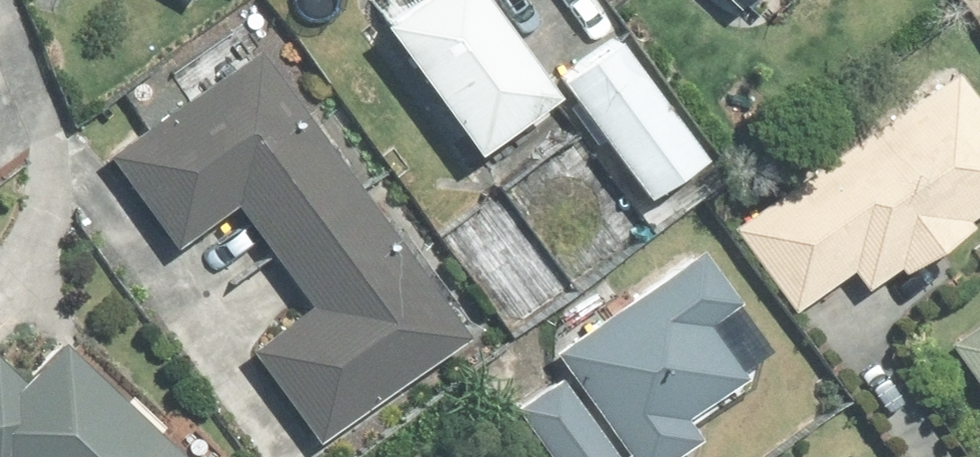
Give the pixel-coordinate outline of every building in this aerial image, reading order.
[(474,174),(552,117),(466,0),(438,0),(379,43),(474,174)] [(737,27),(765,0),(710,0),(737,27)] [(618,59),(563,100),(649,215),(705,175),(618,59)] [(256,60),(107,167),(174,260),(238,215),(269,259),(354,198),(256,60)] [(979,225),(979,132),(951,89),(733,238),(793,323),(853,283),(867,302),(898,280),(905,291),(972,246),(965,236),(979,225)] [(310,316),(251,358),(320,456),(464,353),(354,198),(269,259),(310,316)] [(557,366),(622,456),(690,456),(697,451),(684,433),(742,392),(703,336),(732,316),(697,266),(557,366)] [(951,360),(979,401),(979,339),(951,360)] [(60,362),(22,402),(0,381),(0,456),(159,456),(60,362)] [(560,391),(517,422),(542,456),(607,456),(560,391)]
